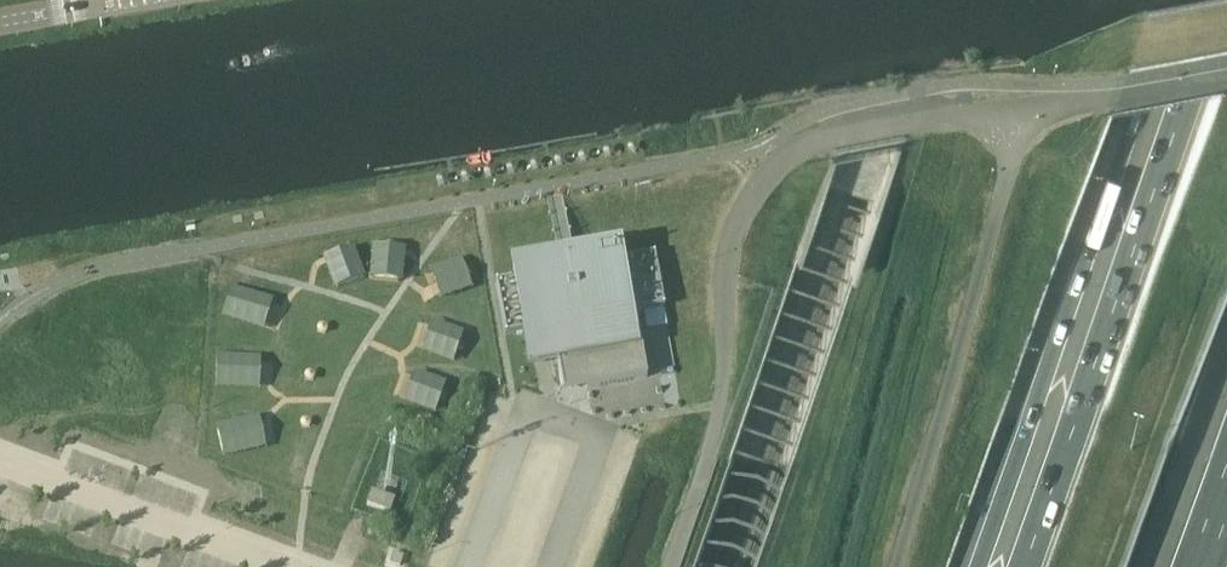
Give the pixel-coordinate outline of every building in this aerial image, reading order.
[(887,218),(915,136),(907,138),(848,148),(841,149),(824,199),(704,566),(711,566),(714,556),(747,566),(763,566),(716,551),(722,533),(770,549),(764,566),(771,566),(887,218)] [(513,271),(514,277),(496,280),(505,335),(523,332),(529,368),(536,366),(551,364),(558,363),(562,386),(563,392),(578,389),(647,377),(636,312),(665,307),(655,252),(621,258),(620,252),(513,271)] [(371,492),(365,506),(389,515),(395,501),(371,492)]
